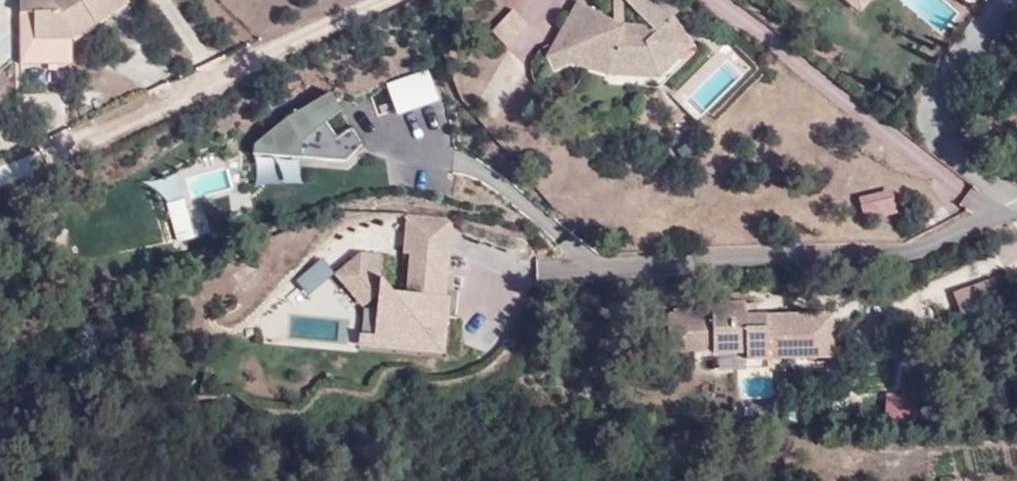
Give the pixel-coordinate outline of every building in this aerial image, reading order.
[(22,13),(36,13),(37,38),(74,37),(130,2),(129,0),(22,0),(22,13)] [(616,21),(608,16),(595,68),(596,68),(598,58),(618,64),(660,66),(686,40),(668,23),(674,16),(680,10),(669,0),(649,0),(640,10),(653,24),(651,27),(627,25),(623,25),(616,21)] [(616,21),(623,25),(627,25),(624,0),(616,0),(616,21)] [(640,10),(649,0),(631,0),(640,10)] [(871,0),(843,0),(859,14),(871,0)] [(579,1),(550,56),(577,63),(566,47),(588,6),(579,1)] [(577,63),(595,68),(608,16),(588,6),(566,47),(577,63)] [(513,12),(493,32),(505,44),(526,24),(513,12)] [(688,50),(686,29),(674,16),(668,23),(686,40),(660,66),(618,64),(598,58),(596,68),(612,73),(663,76),(688,50)] [(26,62),(27,84),(45,83),(43,61),(26,62)] [(438,98),(427,69),(386,84),(396,113),(438,98)] [(263,187),(300,173),(297,167),(359,143),(352,124),(333,132),(326,114),(340,108),(334,94),(241,131),(263,187)] [(174,240),(209,232),(200,195),(230,188),(224,161),(158,177),(174,240)] [(888,190),(858,197),(860,205),(890,198),(888,190)] [(860,205),(864,220),(893,213),(890,198),(860,205)] [(413,258),(410,298),(383,296),(378,343),(363,342),(362,354),(446,361),(452,303),(448,303),(454,225),(411,223),(408,258),(413,258)] [(293,278),(306,294),(332,272),(319,257),(293,278)] [(336,281),(363,313),(383,296),(386,260),(363,258),(336,281)] [(993,276),(953,292),(960,314),(984,306),(999,292),(993,276)] [(745,354),(745,362),(833,359),(832,317),(751,319),(751,307),(712,307),(712,317),(670,318),(671,353),(713,352),(713,355),(745,354)] [(882,393),(884,418),(915,415),(913,391),(882,393)]
